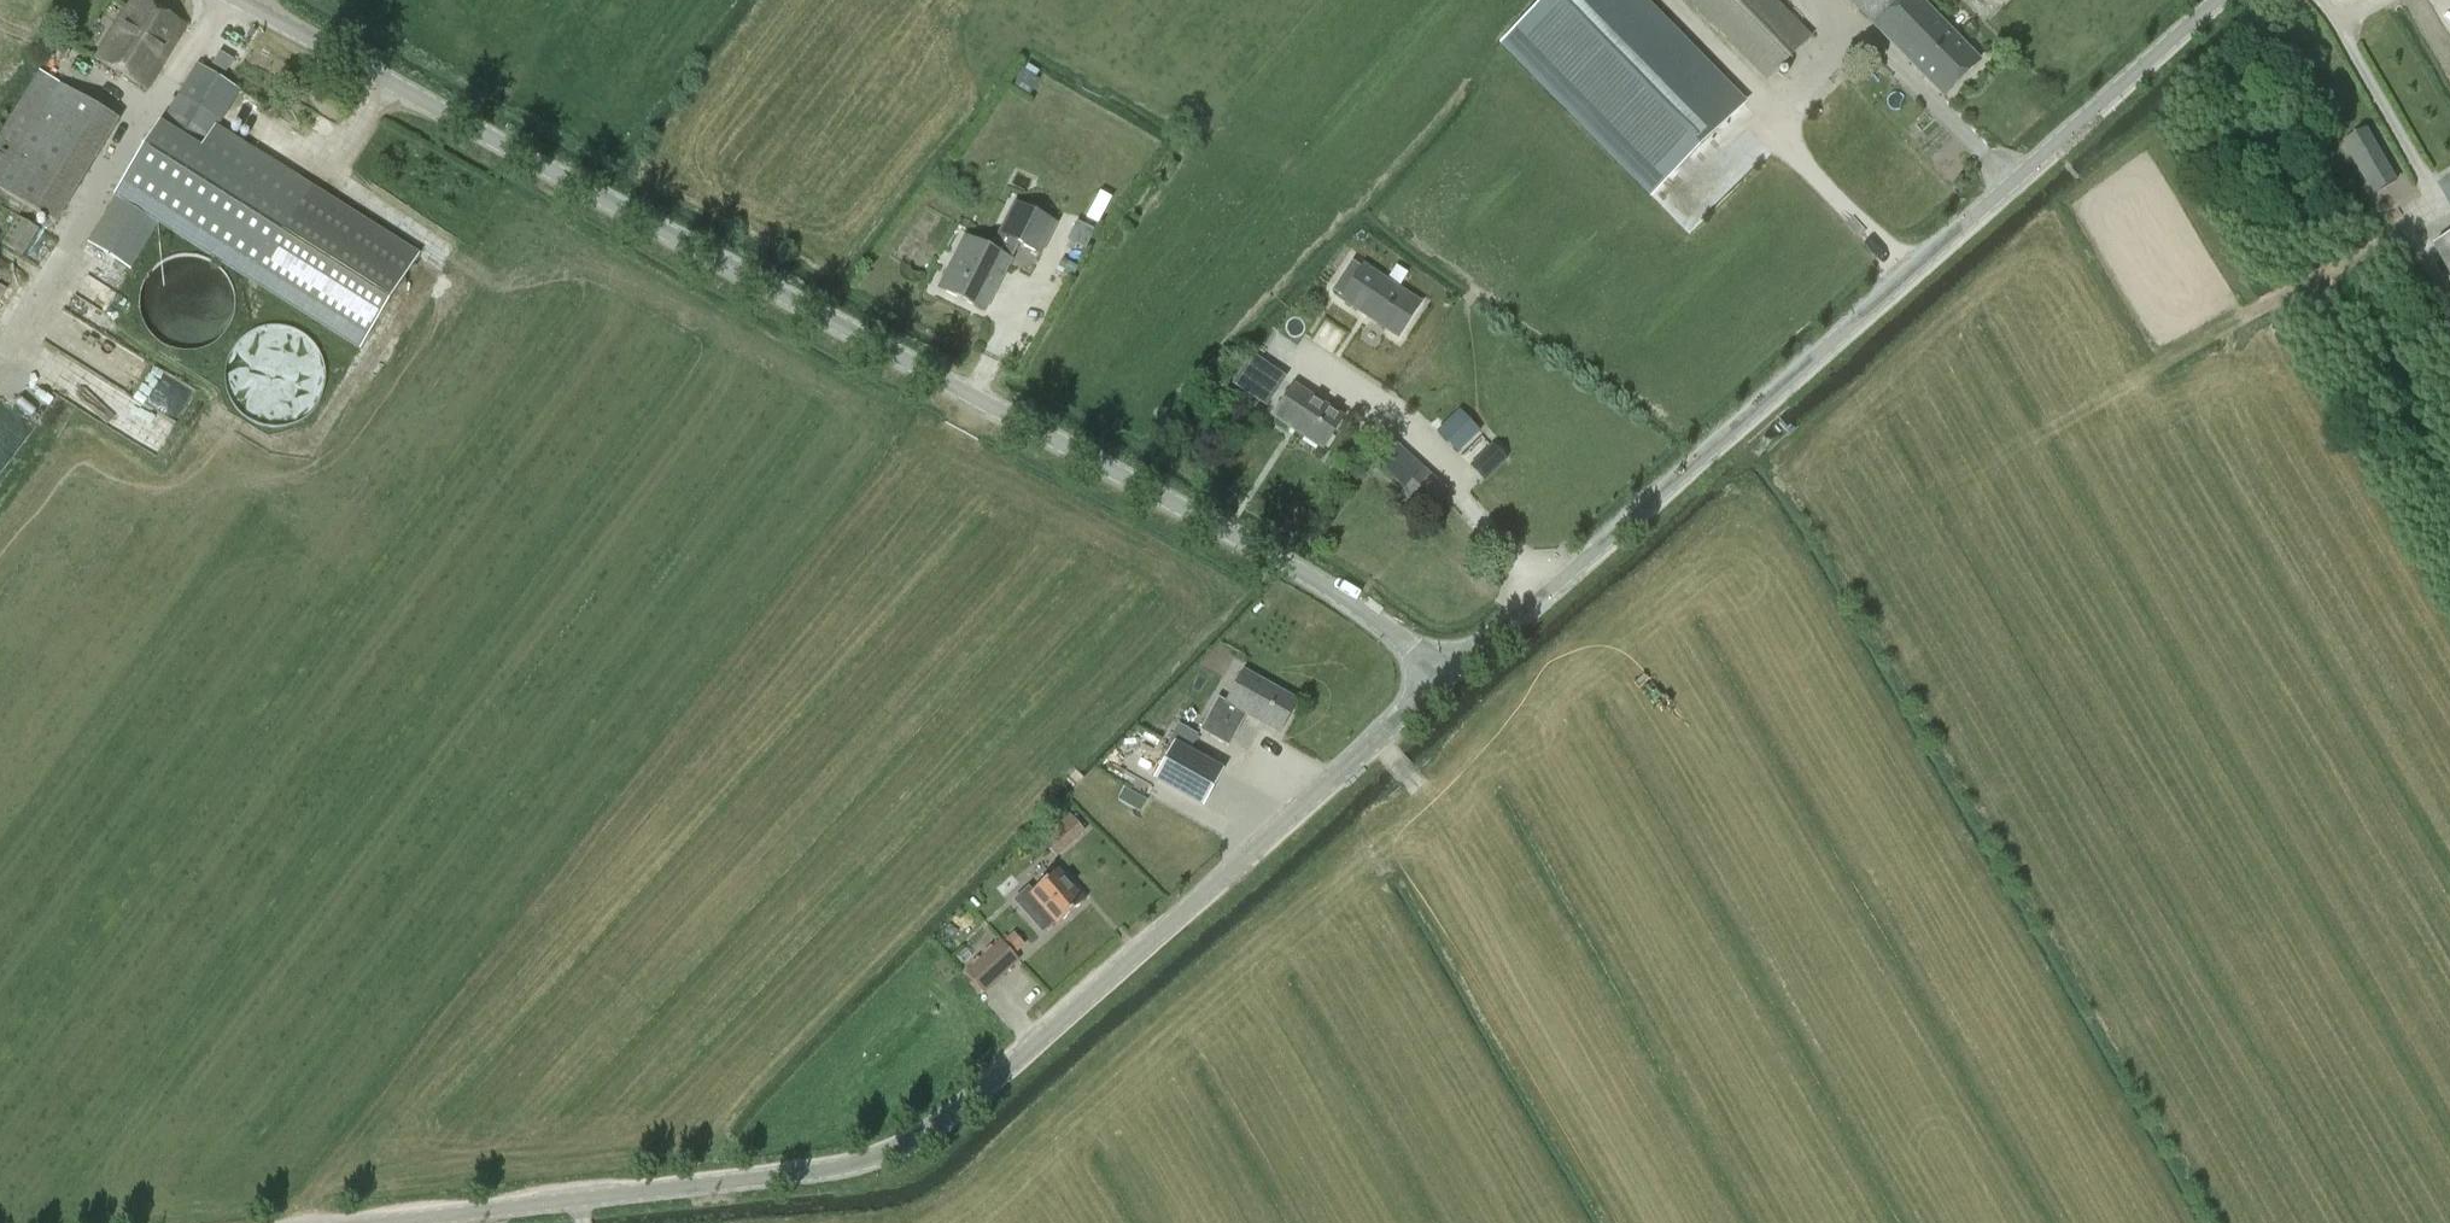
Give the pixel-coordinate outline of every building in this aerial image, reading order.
[(145,91),(185,26),(142,0),(132,0),(96,61),(145,91)] [(1640,0),(1547,0),(1502,44),(1650,195),(1742,104),(1640,0)] [(1692,5),(1767,80),(1811,37),(1774,0),(1688,0),(1692,5)] [(1943,96),(1979,61),(1919,0),(1849,0),(1943,96)] [(361,349),(418,258),(217,129),(240,91),(197,65),(88,244),(131,271),(159,224),(361,349)] [(0,135),(0,190),(57,225),(120,121),(39,71),(0,135)] [(1039,81),(1023,71),(1013,87),(1030,97),(1039,81)] [(2345,143),(2376,197),(2398,184),(2367,130),(2345,143)] [(1039,255),(1055,223),(1014,202),(991,249),(966,237),(939,290),(974,308),(983,290),(992,295),(1010,259),(1011,260),(1018,244),(1039,255)] [(18,217),(1,244),(22,257),(38,229),(18,217)] [(1094,232),(1076,223),(1068,240),(1086,249),(1094,232)] [(2434,245),(2449,273),(2449,236),(2434,245)] [(231,309),(232,301),(231,292),(229,284),(225,276),(219,269),(213,264),(205,259),(197,257),(189,255),(180,256),(171,258),(164,262),(156,267),(151,273),(146,280),(143,288),(141,297),(141,305),(143,314),(146,322),(151,329),(157,335),(164,340),(172,344),(180,346),(189,346),(197,345),(206,342),(213,338),(220,332),(225,325),(229,318),(231,309)] [(1351,262),(1332,292),(1340,297),(1338,301),(1397,340),(1422,303),(1362,264),(1360,268),(1351,262)] [(61,313),(46,348),(97,371),(105,355),(120,362),(128,343),(61,313)] [(245,325),(230,403),(286,413),(290,392),(301,395),(304,377),(308,377),(315,339),(245,325)] [(1242,371),(1232,386),(1267,408),(1286,378),(1269,367),(1268,369),(1251,358),(1242,371)] [(1343,416),(1296,385),(1274,417),(1322,449),(1343,416)] [(1458,414),(1437,436),(1457,455),(1478,432),(1458,414)] [(1492,447),(1471,467),(1484,481),(1504,460),(1492,447)] [(1401,493),(1425,515),(1445,491),(1399,450),(1381,469),(1404,490),(1401,493)] [(1280,732),(1298,701),(1245,670),(1228,701),(1219,696),(1200,730),(1230,746),(1248,714),(1280,732)] [(1193,746),(1211,753),(1217,739),(1198,732),(1193,746)] [(1203,804),(1222,770),(1175,744),(1156,778),(1203,804)] [(1069,818),(1041,842),(1057,860),(1085,836),(1069,818)] [(1057,926),(1084,902),(1057,871),(1031,893),(1028,890),(1015,902),(1042,933),(1054,922),(1057,926)] [(982,993),(1018,961),(1001,942),(965,975),(982,993)]
